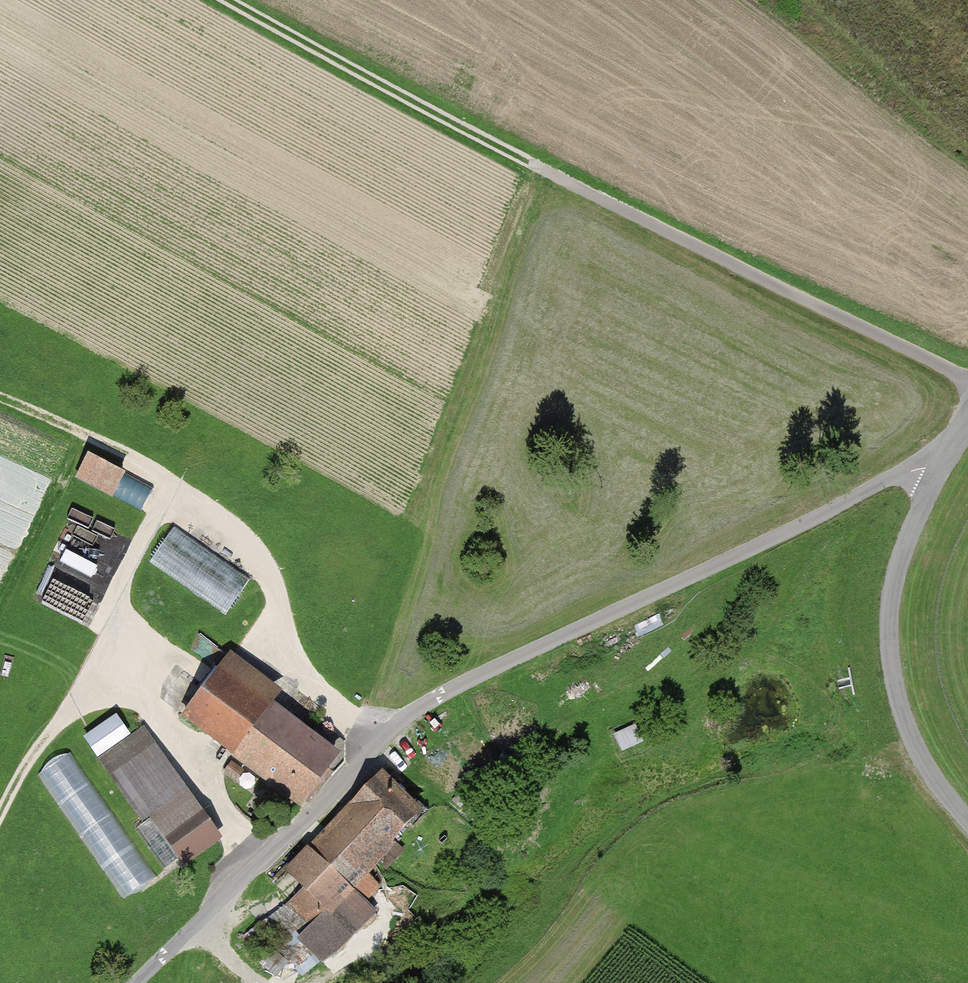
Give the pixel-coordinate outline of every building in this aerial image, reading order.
[(119,474),(85,457),(73,480),(107,498),(119,474)] [(252,578),(175,527),(151,562),(229,613),(252,578)] [(187,708),(243,745),(279,690),(224,654),(187,708)] [(331,749),(269,708),(232,763),(294,804),(331,749)] [(113,714),(81,738),(96,759),(129,736),(113,714)] [(625,751),(645,743),(637,724),(617,733),(625,751)] [(220,838),(149,733),(105,762),(176,868),(220,838)] [(70,745),(37,767),(122,899),(160,877),(70,745)] [(430,812),(381,766),(280,872),(302,893),(289,907),(312,930),(300,943),(321,962),(368,913),(361,906),(376,891),(365,880),(376,868),(387,878),(412,853),(401,842),(430,812)]
